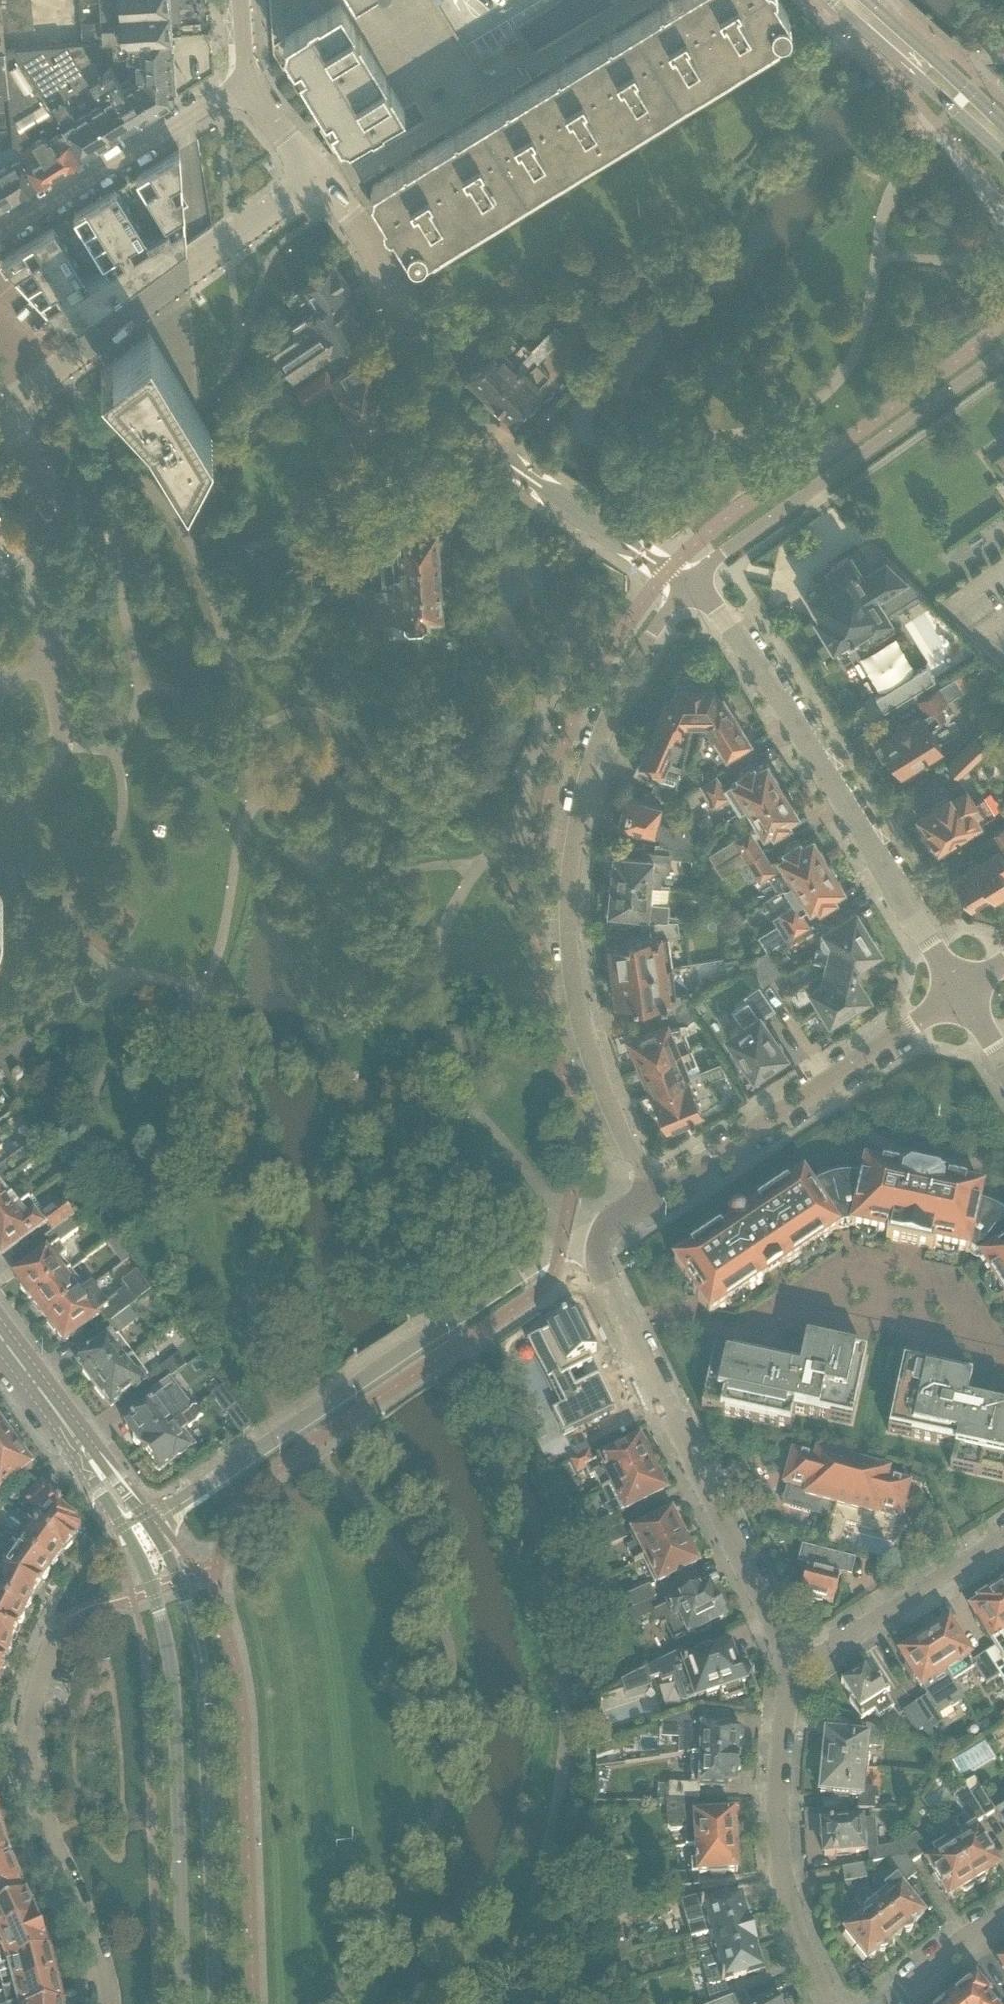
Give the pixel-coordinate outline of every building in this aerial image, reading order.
[(34,14),(32,0),(0,0),(0,18),(34,14)] [(34,14),(69,10),(77,9),(76,0),(32,0),(34,14)] [(101,29),(102,39),(102,41),(171,34),(170,18),(180,17),(179,0),(99,0),(101,29)] [(635,22),(681,96),(732,65),(692,0),(670,0),(664,3),(668,10),(660,14),(657,8),(635,22)] [(732,65),(784,33),(783,31),(787,29),(789,26),(790,23),(789,19),(787,16),(788,15),(779,0),(692,0),(732,65)] [(311,93),(311,94),(372,56),(340,4),(319,17),(316,17),(307,23),(306,25),(285,38),(286,40),(284,46),(283,47),(287,54),(293,50),(298,58),(292,62),(293,64),(299,60),(304,68),(298,72),(299,74),(306,71),(317,89),(311,93)] [(77,9),(69,10),(73,42),(101,40),(99,26),(79,27),(77,9)] [(605,40),(583,53),(629,128),(681,96),(635,22),(613,35),(617,41),(609,46),(605,40)] [(171,34),(114,40),(114,43),(115,57),(126,56),(133,56),(134,77),(135,77),(173,74),(171,34)] [(17,48),(83,153),(134,122),(102,73),(101,74),(82,42),(17,48)] [(5,49),(3,49),(8,93),(9,104),(11,124),(13,142),(17,149),(22,146),(23,147),(32,142),(31,140),(33,139),(41,152),(27,161),(39,181),(53,172),(66,164),(83,153),(17,48),(5,49)] [(554,71),(532,85),(578,159),(629,128),(583,53),(562,67),(566,73),(558,78),(554,71)] [(383,121),(404,109),(372,56),(311,94),(312,95),(318,91),(329,109),(323,113),(325,115),(331,112),(336,120),(330,123),(331,125),(337,122),(342,130),(336,133),(340,140),(341,140),(348,141),(349,142),(370,129),(373,130),(383,124),(383,121)] [(102,73),(134,122),(155,109),(136,79),(125,85),(124,83),(123,84),(112,67),(102,73)] [(155,109),(174,98),(173,74),(135,77),(124,83),(125,85),(136,79),(155,109)] [(503,103),(481,116),(527,191),(578,159),(532,85),(511,98),(515,104),(507,109),(503,103)] [(11,124),(9,104),(8,93),(0,94),(0,126),(11,124)] [(451,135),(430,148),(476,223),(527,191),(481,116),(459,130),(463,136),(455,141),(451,135)] [(476,223),(430,148),(408,161),(412,167),(404,172),(400,166),(372,183),(372,185),(371,191),(370,192),(383,214),(382,218),(383,222),(385,225),(388,228),(392,229),(406,251),(407,250),(409,253),(412,255),(416,256),(419,255),(423,253),(423,255),(476,223)] [(54,227),(1,259),(69,332),(101,366),(148,417),(155,425),(231,378),(162,263),(148,273),(143,264),(139,257),(185,229),(179,150),(136,176),(116,188),(73,215),(54,227)] [(14,196),(39,181),(27,161),(25,162),(20,153),(5,162),(0,153),(0,172),(14,196)] [(1,203),(14,196),(0,172),(0,204),(1,203)] [(333,260),(287,298),(292,306),(308,295),(316,306),(268,338),(292,374),(316,359),(319,359),(329,353),(330,349),(362,327),(351,310),(355,308),(357,311),(358,310),(344,288),(349,284),(333,260)] [(595,304),(609,318),(617,310),(603,296),(595,304)] [(530,347),(486,394),(508,416),(550,374),(536,361),(572,324),(563,315),(531,348),(530,347)] [(458,339),(466,351),(486,338),(479,326),(458,339)] [(463,371),(486,394),(530,347),(523,340),(520,343),(508,332),(493,348),(486,338),(466,351),(473,362),(463,371)] [(309,379),(296,388),(307,404),(313,400),(312,398),(324,390),(327,395),(335,390),(339,397),(329,403),(332,407),(324,412),(335,429),(381,399),(385,397),(378,386),(374,388),(365,374),(362,376),(355,365),(333,379),(326,368),(309,379)] [(394,543),(395,560),(443,557),(441,541),(438,542),(437,529),(430,530),(429,522),(375,526),(376,536),(400,535),(400,542),(394,543)] [(205,542),(216,533),(208,524),(197,533),(205,542)] [(834,578),(808,594),(821,614),(816,618),(832,644),(833,645),(867,624),(870,629),(888,617),(886,614),(921,592),(901,572),(887,558),(877,564),(868,569),(855,550),(827,567),(834,578)] [(377,589),(359,590),(359,598),(445,592),(443,557),(403,560),(395,560),(380,561),(382,584),(382,586),(382,588),(380,589),(377,589)] [(445,592),(359,598),(360,605),(376,604),(378,622),(406,620),(407,629),(410,629),(411,633),(424,632),(424,628),(427,628),(427,618),(428,618),(428,617),(443,616),(442,598),(445,598),(445,592)] [(886,709),(938,679),(930,665),(878,695),(886,709)] [(890,687),(912,673),(908,667),(886,681),(890,687)] [(922,717),(874,747),(882,759),(890,754),(900,770),(939,746),(928,729),(949,716),(943,706),(962,694),(952,678),(913,703),(922,717)] [(666,700),(661,711),(683,721),(705,721),(706,720),(705,719),(713,714),(707,703),(720,695),(718,692),(717,693),(710,682),(677,683),(670,698),(669,698),(667,701),(666,700)] [(712,735),(704,739),(716,759),(732,748),(749,738),(733,711),(734,707),(730,701),(726,701),(722,694),(720,695),(707,703),(713,714),(705,719),(706,720),(705,721),(713,734),(712,735)] [(688,723),(661,711),(657,713),(655,719),(656,723),(635,770),(656,779),(651,791),(675,798),(678,785),(675,785),(679,768),(670,764),(682,739),(678,737),(685,723),(688,723)] [(974,736),(946,764),(957,775),(986,748),(995,738),(985,728),(976,737),(974,736)] [(701,784),(700,785),(713,806),(729,797),(738,812),(746,808),(747,809),(782,787),(767,762),(756,768),(753,763),(738,773),(740,777),(724,788),(716,775),(701,784)] [(934,805),(917,815),(938,848),(958,835),(964,832),(965,834),(977,826),(976,824),(994,813),(983,796),(977,800),(966,784),(964,786),(960,778),(944,788),(946,792),(932,801),(934,805)] [(782,787),(747,809),(757,825),(751,829),(755,837),(761,833),(763,836),(770,831),(771,833),(789,821),(788,819),(798,812),(782,787)] [(622,808),(618,822),(638,827),(662,833),(659,843),(696,852),(686,824),(678,822),(657,817),(660,803),(645,799),(625,794),(624,799),(621,800),(619,805),(622,808)] [(951,876),(959,888),(960,887),(971,905),(983,898),(982,896),(991,890),(994,895),(1003,889),(1003,857),(1003,854),(1003,853),(1003,826),(980,840),(988,854),(951,876)] [(723,874),(747,859),(762,850),(749,830),(710,854),(723,874)] [(747,859),(738,864),(748,880),(756,875),(760,880),(770,874),(782,867),(786,874),(775,881),(781,891),(793,884),(828,862),(812,836),(802,842),(800,839),(782,850),(783,852),(768,861),(762,850),(747,859)] [(610,869),(609,875),(612,877),(612,881),(662,885),(663,871),(669,872),(671,853),(672,846),(644,839),(643,851),(643,855),(614,853),(613,868),(610,869)] [(828,862),(793,884),(803,901),(808,908),(809,911),(816,906),(818,908),(836,897),(834,894),(844,887),(836,875),(837,872),(831,864),(829,863),(828,862)] [(608,886),(608,892),(611,894),(609,908),(626,910),(625,919),(625,921),(648,921),(669,921),(677,921),(678,916),(670,915),(669,915),(668,915),(669,903),(660,902),(662,885),(612,881),(612,884),(608,886)] [(796,905),(773,919),(786,939),(808,925),(800,913),(808,908),(803,901),(796,905)] [(815,949),(813,959),(828,963),(859,970),(861,962),(878,951),(876,947),(877,943),(874,937),(870,936),(863,926),(864,922),(861,917),(857,916),(854,912),(822,933),(819,940),(823,946),(827,947),(826,951),(815,949)] [(612,948),(609,951),(610,957),(613,960),(615,973),(672,966),(668,937),(668,936),(679,934),(678,922),(677,921),(669,921),(648,921),(650,934),(628,937),(628,938),(625,939),(625,941),(611,943),(612,948)] [(769,950),(757,957),(770,976),(781,969),(769,950)] [(757,957),(746,964),(759,983),(770,976),(757,957)] [(783,991),(782,995),(796,1018),(819,1003),(829,1019),(867,994),(857,978),(859,970),(828,963),(783,991)] [(661,1015),(670,1013),(690,1011),(688,993),(676,995),(672,966),(615,973),(617,986),(614,990),(615,996),(618,998),(619,1003),(633,1001),(634,1003),(637,1003),(637,1005),(659,1002),(661,1015)] [(741,1023),(726,1034),(753,1075),(757,1072),(760,1073),(766,1068),(766,1066),(772,1061),(775,1062),(782,1058),(781,1055),(786,1052),(777,1039),(779,1038),(769,1024),(767,1025),(759,1012),(772,1003),(758,984),(743,994),(746,998),(731,1008),(741,1023)] [(628,1034),(642,1066),(690,1046),(684,1032),(699,1026),(690,1011),(670,1013),(672,1025),(668,1026),(668,1025),(656,1030),(655,1027),(641,1033),(639,1029),(628,1034)] [(690,1046),(642,1066),(651,1090),(691,1073),(691,1075),(700,1071),(697,1062),(690,1046)] [(718,1052),(706,1057),(710,1066),(719,1062),(721,1065),(726,1064),(723,1060),(718,1052)] [(691,1073),(651,1090),(660,1111),(659,1116),(661,1122),(665,1124),(666,1126),(695,1114),(694,1111),(709,1105),(720,1099),(710,1081),(710,1080),(725,1073),(723,1069),(721,1065),(719,1062),(710,1066),(700,1070),(700,1071),(691,1075),(691,1073)] [(11,1073),(16,1080),(23,1075),(18,1069),(11,1073)] [(27,1149),(0,1169),(0,1179),(3,1183),(35,1160),(27,1149)] [(9,1162),(9,1161),(4,1155),(0,1150),(0,1169),(9,1162)] [(860,1183),(851,1227),(877,1233),(887,1235),(886,1240),(932,1250),(933,1244),(969,1253),(979,1209),(983,1190),(947,1182),(948,1178),(935,1175),(914,1170),(901,1167),(900,1172),(877,1167),(864,1164),(860,1183)] [(709,1317),(839,1230),(813,1192),(803,1176),(746,1214),(745,1213),(743,1212),(741,1211),(740,1210),(738,1210),(737,1210),(734,1211),(733,1212),(732,1213),(731,1214),(730,1215),(729,1216),(729,1218),(729,1220),(729,1221),(729,1222),(730,1224),(731,1225),(673,1263),(694,1295),(709,1317)] [(839,1230),(851,1227),(860,1183),(855,1182),(850,1182),(844,1182),(839,1182),(833,1183),(828,1185),(823,1187),(818,1189),(813,1192),(839,1230)] [(16,1210),(0,1189),(0,1221),(16,1210)] [(0,1221),(0,1258),(29,1236),(33,1232),(36,1230),(44,1224),(52,1234),(69,1221),(73,1218),(63,1205),(52,1213),(46,1218),(31,1198),(16,1210),(0,1221)] [(714,1392),(950,1443),(949,1448),(1003,1460),(1003,1335),(1000,1329),(1003,1326),(1003,1317),(996,1322),(967,1275),(958,1269),(909,1258),(917,1219),(924,1214),(934,1216),(936,1209),(908,1203),(908,1202),(897,1200),(895,1208),(905,1210),(910,1217),(901,1257),(854,1247),(843,1249),(797,1280),(780,1256),(781,1251),(790,1245),(786,1239),(770,1250),(769,1253),(790,1284),(729,1323),(714,1392)] [(979,1260),(1003,1245),(1003,1220),(1001,1218),(997,1215),(992,1213),(988,1211),(979,1209),(969,1253),(979,1260)] [(29,1300),(31,1299),(69,1271),(60,1259),(66,1255),(59,1246),(77,1232),(69,1221),(46,1239),(53,1248),(14,1277),(22,1287),(20,1288),(29,1300)] [(114,1239),(107,1245),(122,1264),(129,1259),(114,1239)] [(979,1260),(1003,1301),(1003,1245),(979,1260)] [(69,1271),(31,1299),(47,1321),(91,1288),(82,1277),(76,1281),(69,1271)] [(120,1284),(123,1288),(135,1303),(151,1291),(136,1272),(120,1284)] [(103,1313),(110,1322),(128,1309),(135,1303),(123,1288),(102,1303),(91,1288),(47,1321),(48,1322),(47,1323),(53,1332),(55,1331),(63,1343),(103,1313)] [(82,1372),(92,1386),(132,1356),(116,1335),(136,1320),(128,1309),(110,1322),(108,1324),(115,1333),(77,1361),(84,1370),(82,1372)] [(548,1330),(540,1334),(573,1402),(552,1412),(563,1436),(614,1411),(597,1377),(588,1381),(583,1369),(594,1364),(589,1356),(596,1352),(581,1321),(575,1309),(561,1316),(564,1321),(547,1329),(548,1330)] [(132,1356),(92,1386),(102,1399),(104,1398),(111,1407),(148,1379),(156,1389),(170,1379),(186,1367),(178,1355),(147,1377),(132,1356)] [(141,1414),(125,1426),(133,1437),(132,1441),(136,1446),(139,1446),(140,1447),(177,1420),(178,1420),(190,1411),(177,1393),(179,1391),(170,1379),(156,1389),(150,1393),(157,1403),(141,1414)] [(212,1395),(227,1416),(238,1407),(223,1387),(212,1395)] [(177,1420),(140,1447),(158,1471),(173,1460),(174,1461),(196,1445),(185,1430),(195,1423),(203,1417),(196,1407),(190,1411),(178,1420),(177,1420)] [(17,1446),(10,1437),(9,1432),(6,1427),(2,1427),(0,1425),(0,1459),(17,1446)] [(588,1453),(571,1461),(577,1473),(586,1469),(590,1478),(595,1476),(602,1490),(652,1466),(650,1463),(651,1460),(648,1452),(645,1452),(639,1441),(594,1463),(588,1453)] [(586,1445),(572,1452),(576,1459),(590,1452),(586,1445)] [(0,1459),(0,1492),(33,1467),(31,1465),(31,1462),(28,1456),(24,1456),(17,1446),(0,1459)] [(788,1486),(783,1505),(832,1519),(841,1486),(852,1490),(859,1464),(817,1452),(815,1458),(792,1452),(784,1485),(788,1486)] [(859,1464),(852,1490),(841,1486),(832,1519),(877,1531),(891,1535),(896,1516),(901,1517),(910,1484),(887,1478),(889,1472),(877,1468),(859,1464)] [(652,1466),(602,1490),(609,1505),(604,1507),(610,1518),(614,1515),(664,1491),(652,1466)] [(35,1484),(27,1493),(31,1497),(29,1499),(27,1502),(34,1509),(35,1508),(36,1510),(28,1519),(27,1520),(27,1521),(62,1552),(63,1550),(68,1550),(72,1544),(71,1540),(77,1532),(77,1529),(72,1524),(74,1522),(59,1508),(61,1506),(59,1505),(59,1504),(50,1495),(52,1493),(42,1484),(39,1488),(35,1484)] [(23,1527),(12,1543),(50,1569),(51,1567),(54,1567),(58,1562),(57,1558),(62,1552),(27,1521),(27,1520),(15,1510),(14,1510),(9,1517),(23,1527)] [(633,1544),(626,1547),(634,1564),(687,1537),(681,1525),(676,1524),(672,1514),(629,1535),(630,1537),(633,1544)] [(610,1518),(600,1522),(600,1523),(605,1533),(620,1526),(614,1515),(610,1518)] [(605,1533),(597,1537),(603,1550),(626,1539),(620,1526),(605,1533)] [(827,1536),(825,1543),(839,1546),(840,1540),(827,1536)] [(687,1537),(634,1564),(643,1560),(655,1584),(696,1564),(691,1554),(693,1550),(687,1537)] [(3,1568),(2,1570),(36,1590),(42,1579),(46,1579),(50,1574),(48,1571),(50,1569),(12,1543),(4,1555),(0,1552),(0,1566),(3,1568)] [(822,1601),(833,1604),(840,1574),(847,1576),(851,1559),(805,1547),(800,1569),(806,1570),(800,1595),(812,1598),(811,1601),(821,1603),(822,1601)] [(24,1613),(26,1610),(28,1609),(31,1603),(30,1601),(31,1599),(36,1590),(2,1570),(0,1569),(0,1601),(24,1613)] [(992,1590),(1003,1609),(1003,1583),(992,1590)] [(650,1585),(626,1596),(632,1609),(654,1598),(656,1597),(650,1585)] [(654,1599),(636,1607),(642,1620),(648,1617),(650,1616),(651,1616),(654,1624),(658,1622),(661,1627),(666,1625),(674,1640),(685,1635),(705,1625),(723,1616),(721,1613),(721,1607),(721,1605),(716,1603),(708,1586),(659,1610),(654,1599)] [(971,1609),(996,1647),(985,1654),(999,1676),(1003,1684),(1003,1609),(992,1590),(981,1597),(979,1601),(978,1602),(979,1604),(971,1609)] [(16,1635),(19,1626),(18,1626),(19,1624),(22,1623),(24,1618),(23,1615),(24,1613),(0,1601),(0,1629),(16,1635)] [(636,1607),(628,1612),(634,1623),(642,1619),(636,1607)] [(934,1628),(922,1635),(952,1681),(953,1682),(975,1668),(986,1685),(999,1676),(985,1654),(973,1661),(964,1646),(965,1645),(956,1632),(955,1633),(949,1623),(937,1631),(934,1628)] [(6,1658),(7,1656),(10,1654),(12,1648),(11,1645),(12,1644),(16,1635),(0,1629),(0,1656),(6,1658)] [(912,1647),(900,1655),(906,1664),(905,1665),(914,1679),(915,1678),(927,1696),(914,1705),(931,1731),(934,1728),(943,1723),(938,1716),(962,1700),(963,1701),(964,1700),(953,1682),(952,1681),(922,1635),(910,1643),(912,1647)] [(680,1652),(646,1669),(650,1681),(660,1677),(662,1684),(673,1680),(679,1700),(680,1701),(680,1702),(681,1702),(681,1703),(682,1703),(683,1703),(684,1703),(706,1696),(707,1697),(719,1693),(722,1701),(726,1700),(745,1693),(741,1682),(746,1681),(748,1676),(746,1670),(741,1668),(736,1669),(729,1648),(712,1654),(709,1651),(698,1655),(697,1659),(684,1663),(680,1652)] [(849,1701),(860,1718),(862,1716),(863,1718),(875,1710),(880,1718),(894,1708),(885,1694),(890,1691),(880,1676),(872,1681),(864,1669),(842,1683),(852,1699),(849,1701)] [(601,1699),(607,1723),(625,1718),(618,1694),(601,1699)] [(938,1743),(914,1705),(903,1712),(917,1733),(922,1729),(933,1746),(938,1743)] [(671,1720),(671,1724),(683,1725),(681,1754),(692,1755),(737,1757),(738,1739),(742,1737),(742,1732),(738,1730),(729,1730),(729,1727),(703,1725),(704,1710),(700,1710),(682,1717),(672,1720),(671,1720)] [(987,1721),(978,1726),(983,1734),(991,1729),(987,1721)] [(824,1746),(822,1763),(867,1767),(868,1767),(870,1753),(869,1753),(869,1748),(877,1748),(880,1749),(882,1730),(877,1729),(866,1725),(865,1737),(854,1736),(854,1734),(839,1733),(839,1734),(826,1733),(825,1746),(824,1746)] [(669,1800),(666,1800),(666,1801),(693,1800),(700,1800),(700,1786),(726,1787),(727,1779),(737,1780),(738,1771),(740,1769),(740,1763),(738,1761),(739,1757),(737,1757),(692,1755),(691,1784),(670,1783),(669,1800)] [(867,1767),(822,1763),(821,1779),(822,1779),(820,1793),(833,1794),(833,1795),(848,1796),(848,1795),(859,1796),(858,1809),(874,1809),(876,1789),(865,1788),(867,1767)] [(959,1830),(947,1838),(976,1886),(987,1879),(989,1876),(987,1873),(998,1867),(992,1857),(994,1857),(985,1842),(983,1843),(972,1824),(985,1816),(971,1794),(966,1787),(954,1798),(965,1816),(960,1819),(957,1821),(956,1824),(959,1830)] [(971,1794),(985,1816),(995,1810),(1003,1824),(1003,1797),(1003,1796),(991,1803),(981,1788),(971,1794)] [(685,1846),(695,1845),(736,1842),(736,1839),(738,1837),(738,1830),(735,1829),(734,1814),(722,1814),(722,1813),(706,1814),(706,1816),(694,1816),(693,1800),(666,1801),(668,1830),(684,1829),(685,1846)] [(821,1828),(819,1831),(819,1835),(822,1838),(823,1855),(835,1854),(835,1855),(851,1854),(851,1853),(866,1851),(868,1851),(875,1850),(874,1837),(873,1821),(864,1821),(864,1820),(841,1822),(821,1824),(821,1828)] [(10,1856),(9,1855),(2,1831),(0,1831),(0,1860),(10,1856)] [(916,1835),(898,1845),(899,1846),(906,1858),(910,1864),(923,1856),(934,1874),(933,1875),(941,1889),(943,1888),(948,1897),(962,1889),(963,1891),(967,1891),(976,1886),(947,1838),(932,1847),(935,1853),(930,1857),(916,1835)] [(691,1873),(676,1874),(677,1887),(679,1887),(699,1886),(699,1874),(710,1873),(710,1875),(725,1874),(725,1872),(737,1871),(736,1856),(739,1854),(739,1847),(736,1846),(736,1842),(695,1845),(696,1861),(691,1861),(691,1873)] [(875,1850),(868,1851),(869,1864),(885,1861),(906,1858),(899,1846),(894,1847),(893,1846),(884,1848),(875,1850)] [(0,1860),(0,1904),(24,1894),(18,1882),(20,1881),(16,1872),(16,1865),(12,1860),(10,1856),(0,1860)] [(906,1858),(885,1861),(904,1884),(916,1875),(910,1864),(906,1858)] [(842,1869),(844,1883),(866,1879),(864,1865),(842,1869)] [(873,1897),(872,1898),(901,1934),(903,1932),(908,1933),(911,1931),(911,1926),(924,1916),(911,1900),(896,1880),(886,1888),(886,1886),(877,1893),(876,1894),(873,1897)] [(872,1898),(864,1888),(854,1896),(867,1913),(844,1932),(867,1961),(880,1951),(885,1951),(887,1949),(888,1944),(901,1934),(872,1898)] [(36,1917),(32,1907),(33,1905),(30,1897),(27,1896),(25,1893),(24,1894),(0,1904),(0,1933),(36,1917)] [(691,1937),(710,1932),(749,1921),(747,1914),(748,1911),(745,1903),(743,1902),(741,1895),(704,1906),(701,1895),(680,1901),(684,1914),(688,1913),(690,1919),(686,1920),(691,1937)] [(3,1965),(48,1948),(46,1942),(49,1941),(44,1928),(41,1929),(36,1917),(0,1933),(0,1966),(3,1965)] [(766,1917),(759,1919),(761,1927),(768,1925),(766,1917)] [(713,1945),(696,1950),(700,1962),(705,1960),(715,1957),(715,1956),(756,1944),(749,1921),(710,1932),(713,1945)] [(624,1943),(619,1943),(620,1951),(631,1949),(630,1942),(624,1943)] [(705,1960),(708,1971),(701,1973),(709,2003),(713,2003),(729,1998),(724,1982),(763,1970),(761,1963),(762,1960),(760,1952),(758,1951),(756,1945),(756,1944),(715,1956),(715,1957),(705,1960)] [(4,1990),(56,1977),(55,1973),(57,1970),(55,1964),(53,1962),(48,1948),(3,1965),(0,1966),(0,1976),(4,1990)] [(60,1991),(61,1988),(59,1982),(57,1980),(56,1977),(4,1990),(3,1990),(7,2003),(64,2003),(60,1991)] [(951,2001),(953,2003),(992,2003),(974,1982),(951,2001)] [(742,1992),(729,1998),(713,2003),(748,2003),(742,1992)] [(772,1994),(754,2003),(777,2003),(772,1994)]
